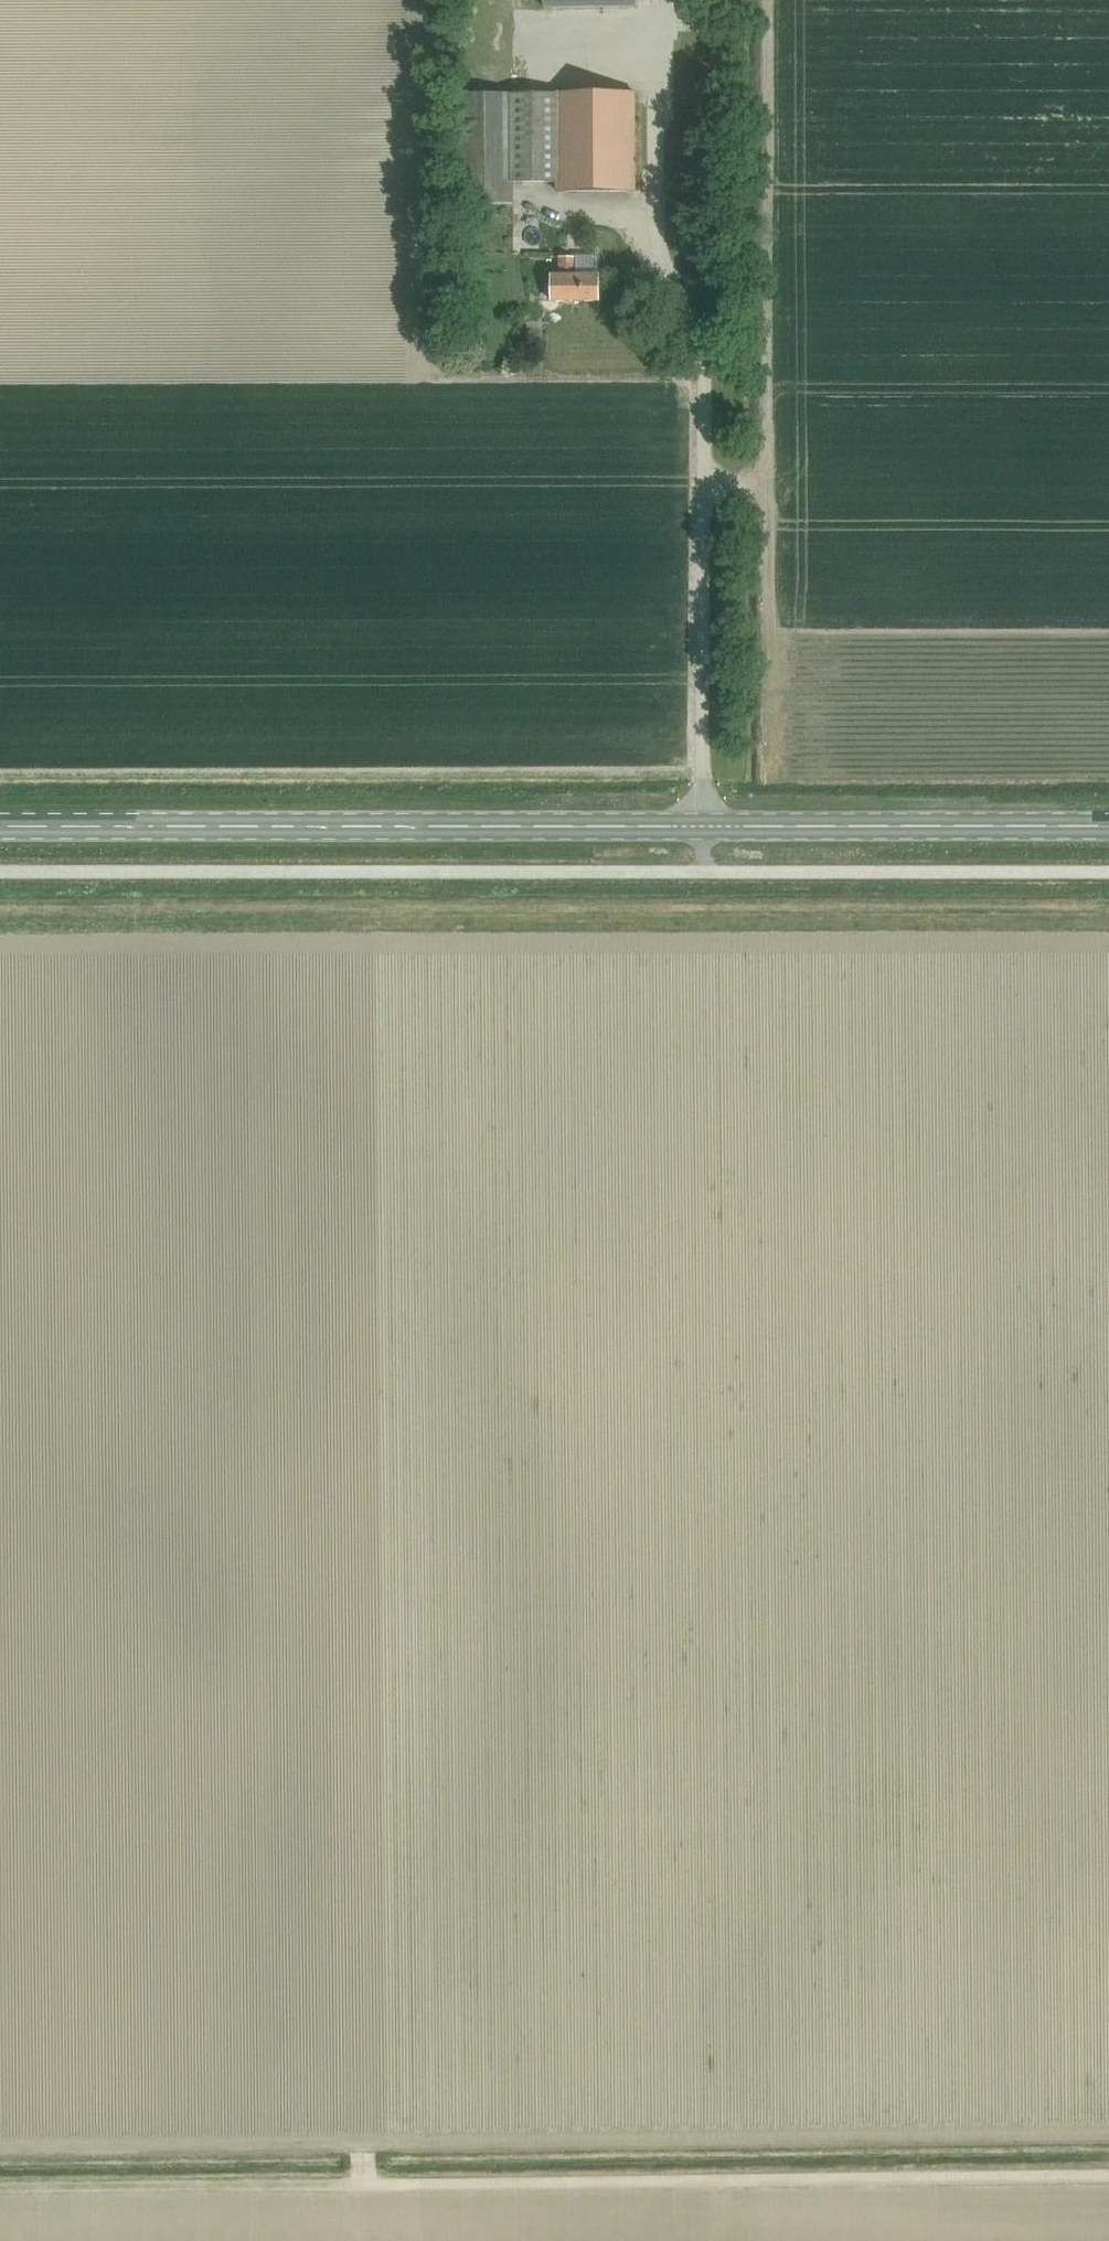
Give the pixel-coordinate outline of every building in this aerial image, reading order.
[(635,7),(635,0),(544,0),(544,9),(635,7)] [(512,183),(556,183),(556,192),(635,192),(635,93),(459,93),(459,204),(512,204),(512,183)] [(551,302),(600,300),(599,275),(574,275),(573,257),(558,257),(559,276),(550,276),(551,302)]
